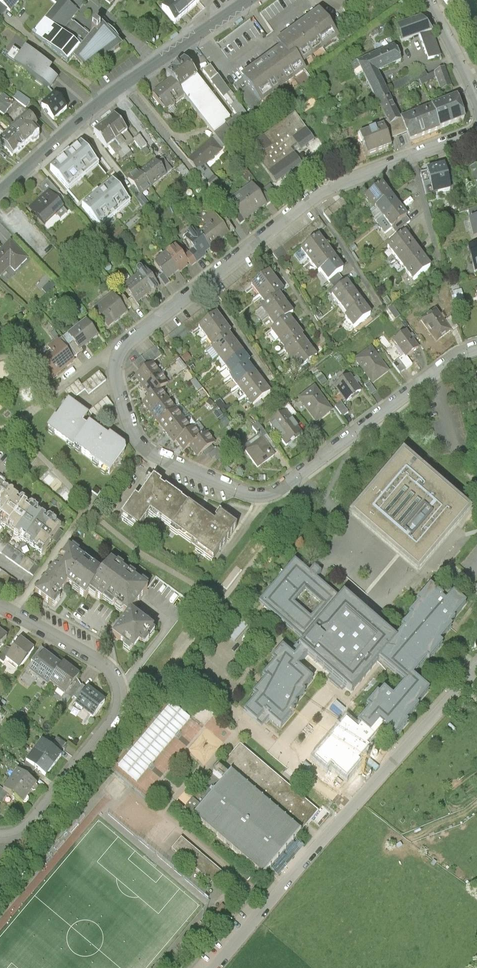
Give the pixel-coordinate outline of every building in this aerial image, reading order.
[(8,10),(13,14),(25,0),(0,0),(0,3),(8,10)] [(58,5),(33,36),(71,66),(75,62),(83,51),(62,35),(80,13),(65,1),(66,0),(51,0),(58,5)] [(191,14),(179,0),(176,0),(165,10),(179,25),(191,14)] [(191,14),(204,4),(201,0),(179,0),(191,14)] [(8,10),(0,3),(0,20),(8,10)] [(340,41),(320,12),(313,17),(279,42),(275,44),(280,51),(290,65),(296,61),(302,68),(340,41)] [(403,44),(419,38),(432,33),(421,20),(397,29),(403,44)] [(75,62),(93,79),(116,60),(126,52),(104,28),(83,51),(75,62)] [(432,33),(419,38),(429,64),(442,58),(432,33)] [(15,65),(54,93),(65,78),(26,50),(15,65)] [(378,106),(391,100),(380,77),(404,66),(396,50),(355,70),(360,81),(365,79),(367,84),(378,106)] [(290,65),(280,51),(240,80),(260,107),(306,74),(302,68),(296,61),(290,65)] [(196,82),(182,65),(165,80),(169,84),(179,96),(196,82)] [(441,91),(451,87),(445,70),(435,75),(441,91)] [(179,96),(169,84),(150,100),(164,118),(183,102),(179,96)] [(27,106),(31,101),(20,91),(16,96),(27,106)] [(12,104),(1,97),(0,98),(0,110),(6,114),(12,104)] [(57,97),(43,109),(57,126),(70,113),(57,97)] [(402,122),(391,100),(378,106),(389,127),(402,122)] [(465,125),(457,100),(431,110),(440,135),(465,125)] [(402,121),(412,146),(440,135),(431,110),(402,121)] [(296,117),(249,151),(277,190),(305,169),(294,154),(301,149),(304,153),(316,144),(296,117)] [(112,119),(102,128),(117,145),(127,137),(112,119)] [(40,131),(30,120),(13,135),(28,151),(42,139),(37,134),(40,131)] [(106,154),(117,145),(102,128),(91,137),(106,154)] [(384,129),(357,138),(366,163),(392,153),(384,129)] [(13,135),(1,145),(16,162),(28,151),(13,135)] [(222,152),(211,139),(186,160),(197,172),(222,152)] [(84,144),(56,167),(75,189),(102,166),(84,144)] [(168,176),(158,164),(140,178),(151,191),(168,176)] [(450,194),(445,169),(427,173),(432,198),(450,194)] [(151,191),(140,178),(138,175),(128,183),(140,199),(151,191)] [(124,194),(111,178),(84,201),(97,217),(124,194)] [(62,198),(48,182),(38,190),(43,195),(46,193),(55,204),(62,198)] [(251,188),(239,197),(256,217),(267,208),(251,188)] [(363,207),(372,217),(392,201),(383,190),(363,207)] [(55,204),(46,193),(43,195),(26,209),(42,229),(62,212),(55,204)] [(244,226),(256,217),(239,197),(228,206),(244,226)] [(372,217),(381,228),(400,211),(392,201),(372,217)] [(409,221),(400,211),(381,228),(390,238),(409,221)] [(230,236),(212,215),(200,224),(206,232),(218,246),(230,236)] [(218,246),(206,232),(198,239),(210,253),(218,246)] [(198,239),(194,235),(181,245),(197,264),(210,253),(198,239)] [(388,252),(396,263),(415,249),(406,238),(388,252)] [(301,256),(310,266),(327,252),(318,241),(301,256)] [(0,251),(0,278),(9,269),(14,273),(27,260),(9,242),(0,251)] [(396,263),(405,274),(423,260),(415,249),(396,263)] [(173,251),(163,260),(177,276),(187,267),(173,251)] [(310,266),(318,276),(336,262),(327,252),(310,266)] [(167,285),(177,276),(163,260),(153,269),(167,285)] [(432,271),(423,260),(405,274),(414,285),(432,271)] [(344,272),(336,262),(318,276),(327,286),(344,272)] [(144,274),(132,284),(147,300),(158,290),(144,274)] [(250,290),(257,300),(277,285),(270,275),(250,290)] [(135,310),(147,300),(132,284),(121,295),(135,310)] [(284,294),(277,285),(257,300),(264,309),(279,297),(284,294)] [(330,301),(338,311),(356,297),(348,286),(330,301)] [(260,312),(267,322),(287,307),(279,297),(264,309),(260,312)] [(338,311),(346,322),(365,308),(356,297),(338,311)] [(126,317),(112,299),(91,315),(106,333),(126,317)] [(294,317),(287,307),(267,322),(275,331),(290,320),(294,317)] [(373,319),(365,308),(346,322),(355,333),(373,319)] [(453,333),(437,312),(421,324),(438,345),(453,333)] [(198,330),(205,340),(224,326),(216,317),(198,330)] [(270,335),(277,344),(297,329),(290,320),(275,331),(270,335)] [(184,322),(171,333),(179,343),(192,332),(184,322)] [(97,338),(85,324),(65,340),(77,355),(97,338)] [(231,336),(224,326),(205,340),(213,350),(229,338),(231,336)] [(303,338),(297,329),(277,344),(284,353),(301,340),(303,338)] [(421,350),(407,334),(394,345),(407,361),(421,350)] [(211,351),(218,360),(235,347),(229,338),(213,350),(211,351)] [(282,354),(290,365),(309,350),(301,340),(284,353),(282,354)] [(75,364),(57,343),(33,364),(51,385),(75,364)] [(218,360),(224,369),(242,356),(235,347),(218,360)] [(317,361),(309,350),(290,365),(298,375),(317,361)] [(371,351),(355,362),(372,387),(389,375),(371,351)] [(249,365),(242,356),(224,369),(231,378),(247,366),(249,365)] [(135,381),(143,390),(161,375),(154,366),(135,381)] [(228,380),(237,391),(255,377),(247,366),(231,378),(228,380)] [(78,381),(65,391),(72,399),(85,389),(89,394),(105,381),(99,373),(82,387),(78,381)] [(169,384),(161,375),(143,390),(150,399),(160,391),(169,384)] [(237,391),(245,402),(263,388),(255,377),(237,391)] [(362,394),(350,378),(333,390),(346,407),(362,394)] [(271,399),(263,388),(245,402),(253,413),(271,399)] [(314,390),(297,403),(316,428),(333,415),(314,390)] [(141,406),(149,416),(168,401),(160,391),(150,399),(141,406)] [(176,410),(168,401),(149,416),(157,426),(176,410)] [(88,416),(68,402),(56,419),(55,417),(46,429),(72,447),(87,427),(82,424),(88,416)] [(344,416),(348,413),(342,403),(338,406),(344,416)] [(157,426),(165,435),(184,420),(176,410),(157,426)] [(303,442),(285,416),(269,427),(287,453),(303,442)] [(191,430),(184,420),(165,435),(173,445),(175,443),(191,430)] [(89,424),(87,427),(72,447),(110,474),(126,452),(125,447),(110,436),(109,438),(89,424)] [(203,440),(193,428),(191,430),(175,443),(184,455),(190,450),(203,440)] [(219,446),(209,434),(203,440),(190,450),(199,461),(219,446)] [(275,459),(261,441),(244,454),(258,471),(275,459)] [(472,509),(400,447),(347,508),(419,570),(472,509)] [(4,500),(13,486),(4,480),(0,486),(0,497),(4,500)] [(137,530),(148,514),(170,529),(187,505),(171,494),(152,480),(146,489),(137,501),(134,498),(120,518),(137,530)] [(23,493),(13,486),(4,500),(13,507),(22,495),(23,493)] [(17,521),(31,501),(22,495),(13,507),(8,515),(17,521)] [(18,530),(22,533),(40,508),(31,501),(17,521),(16,524),(21,527),(18,530)] [(203,516),(187,505),(170,529),(214,560),(231,537),(237,528),(220,516),(215,524),(203,516)] [(50,514),(40,508),(22,533),(26,536),(28,533),(34,536),(50,514)] [(37,544),(41,546),(59,521),(50,514),(34,536),(39,540),(37,544)] [(68,527),(59,521),(41,546),(45,549),(47,546),(52,549),(68,527)] [(5,535),(0,542),(0,544),(40,574),(46,566),(5,535)] [(59,606),(74,584),(91,595),(94,591),(109,570),(73,545),(39,592),(59,606)] [(153,584),(116,559),(109,570),(94,591),(130,616),(135,609),(153,584)] [(315,576),(319,571),(313,566),(307,572),(293,560),(258,600),(301,637),(296,644),(300,647),(292,655),(280,645),(270,657),(273,660),(260,675),(264,678),(252,692),(255,694),(242,710),(253,720),(263,709),(267,712),(266,714),(279,725),(292,709),(290,707),(295,702),(293,700),(303,689),(301,687),(310,677),(295,664),(305,652),(348,689),(377,656),(405,680),(392,695),(382,687),(378,692),(376,690),(364,703),(368,707),(356,721),(367,731),(377,720),(381,724),(380,725),(393,737),(405,722),(403,720),(416,705),(413,704),(427,688),(410,673),(426,655),(428,657),(440,642),(437,639),(450,625),(447,622),(451,617),(450,616),(463,601),(452,592),(445,601),(440,597),(441,595),(428,583),(414,599),(417,601),(408,612),(410,614),(400,624),(403,626),(394,636),(341,591),(337,595),(315,576)] [(0,563),(0,575),(17,588),(23,579),(0,563)] [(160,626),(135,609),(130,616),(117,635),(142,652),(160,626)] [(35,647),(20,636),(5,657),(20,668),(35,647)] [(63,664),(44,651),(30,671),(48,684),(50,681),(63,664)] [(82,673),(65,661),(63,664),(50,681),(67,693),(82,673)] [(107,699),(88,686),(75,704),(94,717),(107,699)] [(170,750),(196,719),(175,702),(120,767),(149,791),(178,757),(170,750)] [(42,738),(34,749),(54,764),(62,753),(42,738)] [(241,745),(186,809),(266,876),(321,812),(241,745)] [(47,774),(54,764),(34,749),(26,760),(47,774)] [(18,768),(11,778),(30,792),(37,782),(18,768)] [(23,802),(30,792),(11,778),(3,788),(23,802)] [(230,879),(182,838),(173,849),(220,890),(230,879)] [(216,913),(225,920),(232,910),(223,904),(216,913)]
